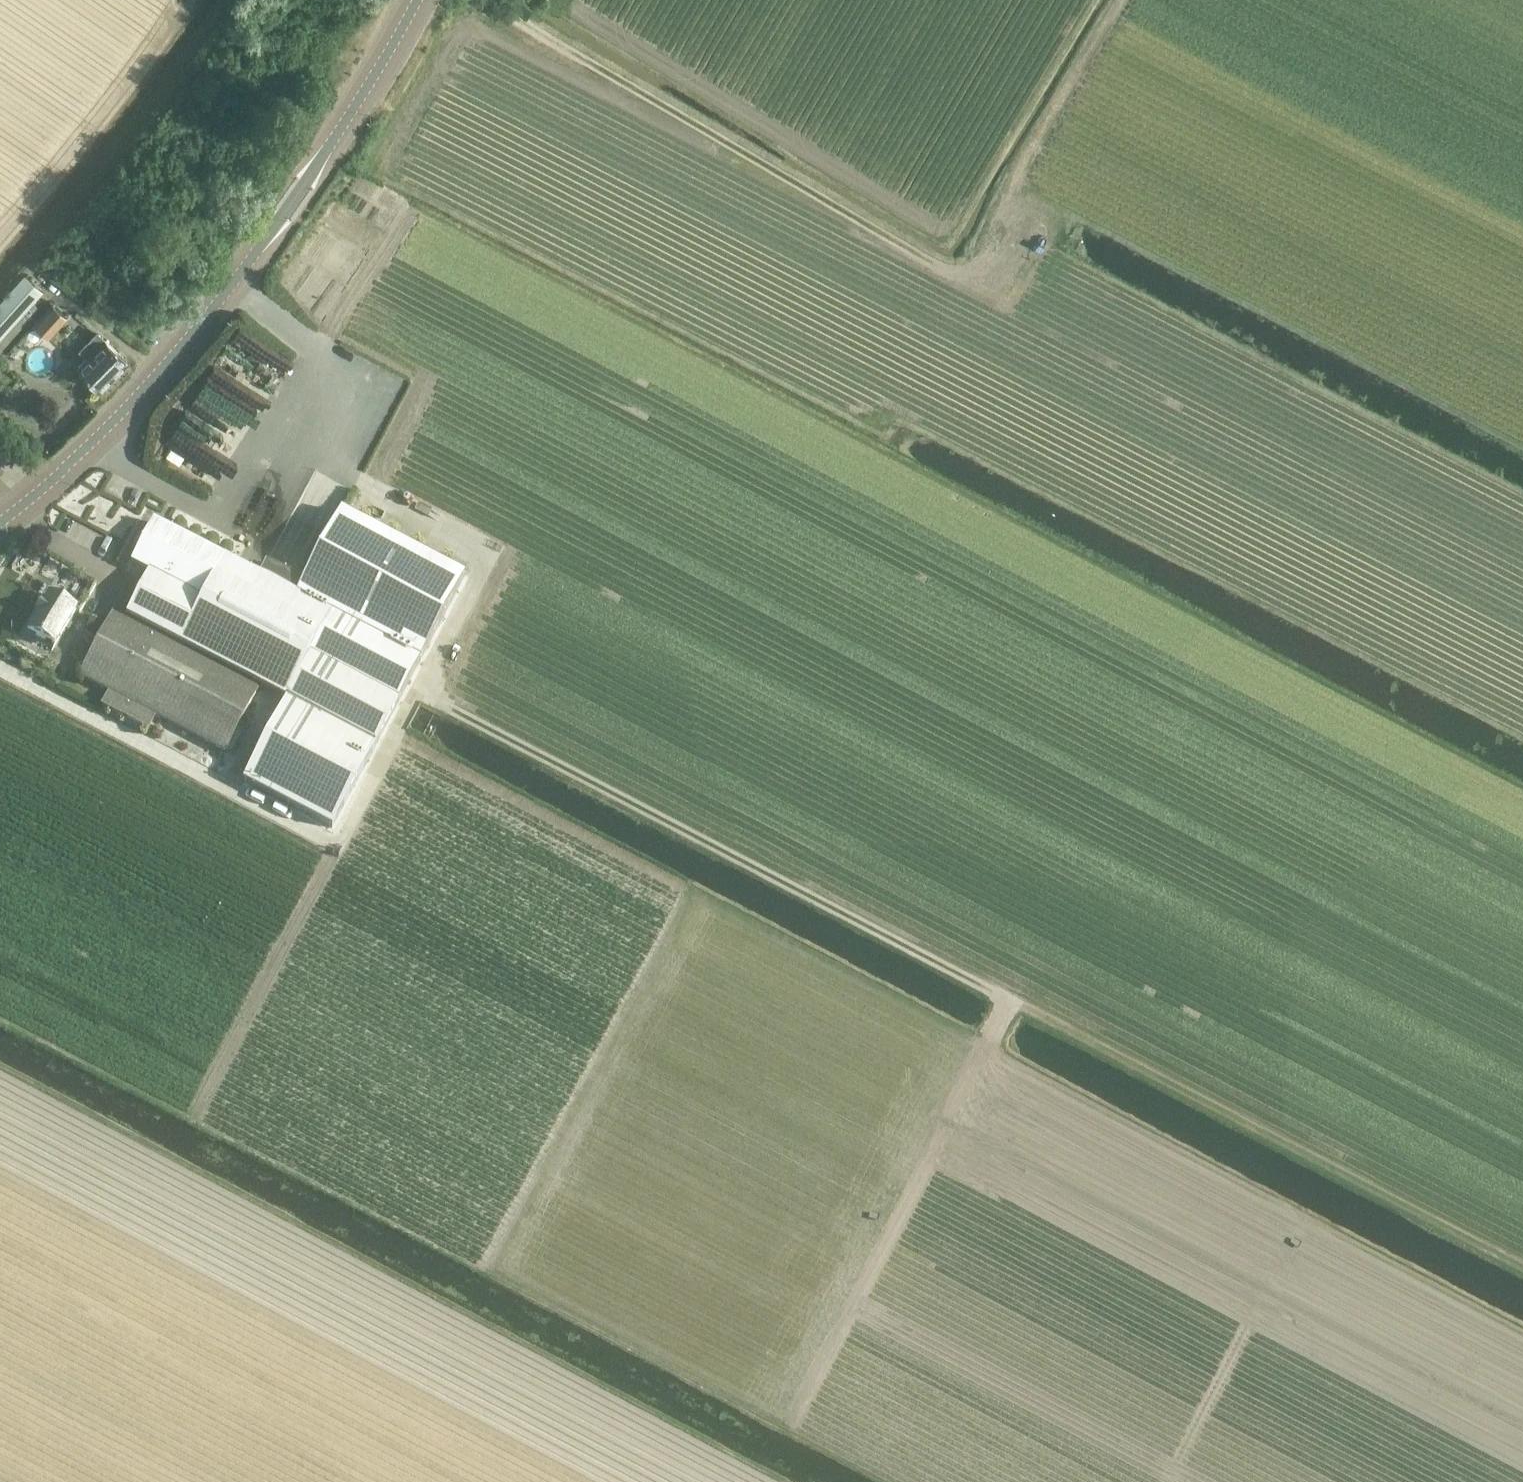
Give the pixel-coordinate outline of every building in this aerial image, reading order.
[(0,303),(0,349),(0,350),(38,308),(33,303),(43,291),(25,275),(17,284),(0,303)] [(48,338),(68,317),(51,301),(31,322),(48,338)] [(87,358),(78,366),(100,389),(128,362),(111,344),(106,339),(98,331),(78,349),(87,358)] [(114,611),(78,677),(108,693),(100,708),(148,732),(155,718),(225,754),(226,751),(260,686),(286,700),(284,703),(252,764),(242,782),(331,829),(398,701),(464,573),(339,509),(301,581),(264,562),(258,575),(151,520),(129,563),(147,572),(124,616),(114,611)] [(27,631),(56,648),(77,611),(49,594),(42,605),(40,604),(35,613),(37,614),(27,631)]
